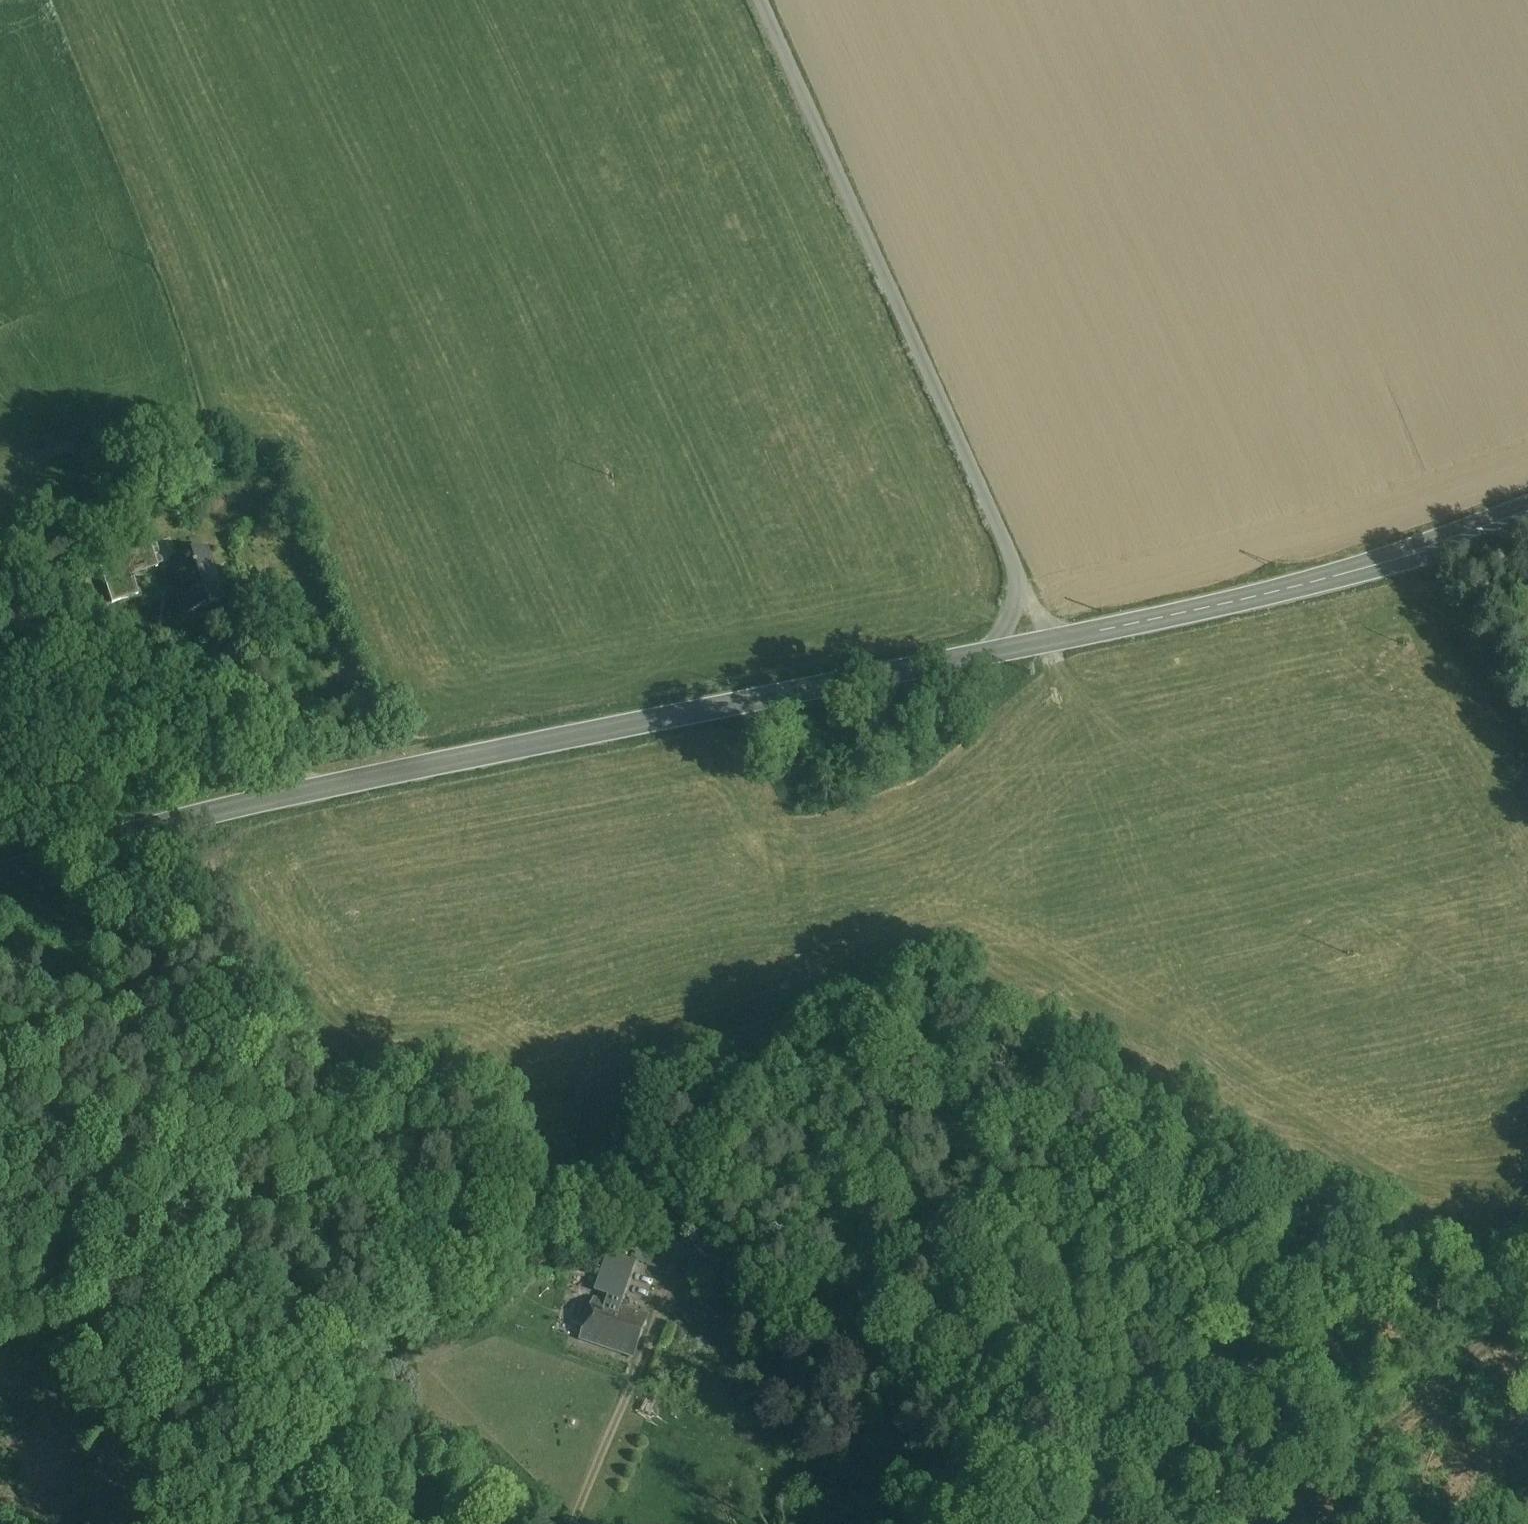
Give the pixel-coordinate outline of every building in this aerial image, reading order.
[(152,547),(101,563),(115,606),(140,598),(133,576),(158,568),(152,547)] [(211,559),(174,571),(190,618),(226,606),(211,559)] [(597,1300),(622,1308),(637,1263),(612,1255),(597,1300)] [(622,1308),(597,1300),(582,1344),(634,1361),(649,1317),(622,1308)]
